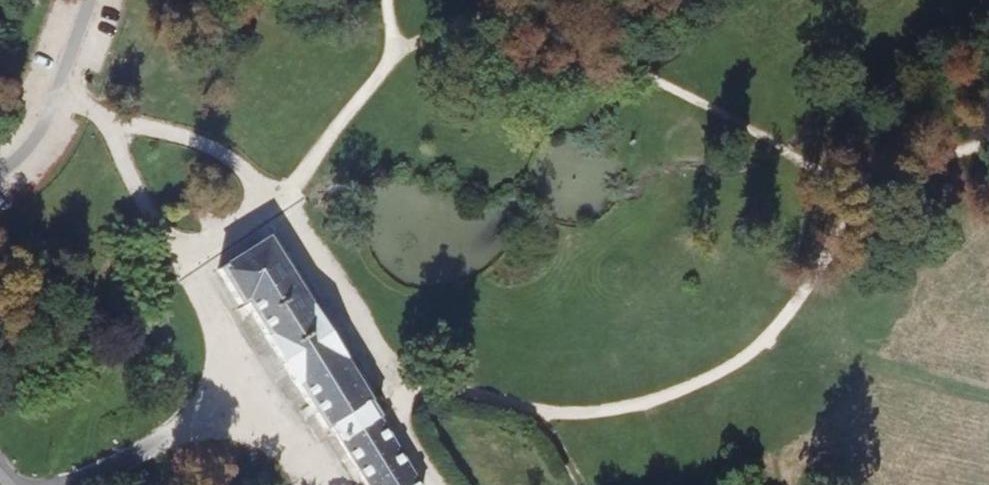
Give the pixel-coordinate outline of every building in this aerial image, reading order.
[(218,270),(239,305),(245,302),(265,335),(297,387),(298,387),(324,429),(330,425),(367,484),(424,484),(381,415),(382,414),(270,237),(218,270)]
